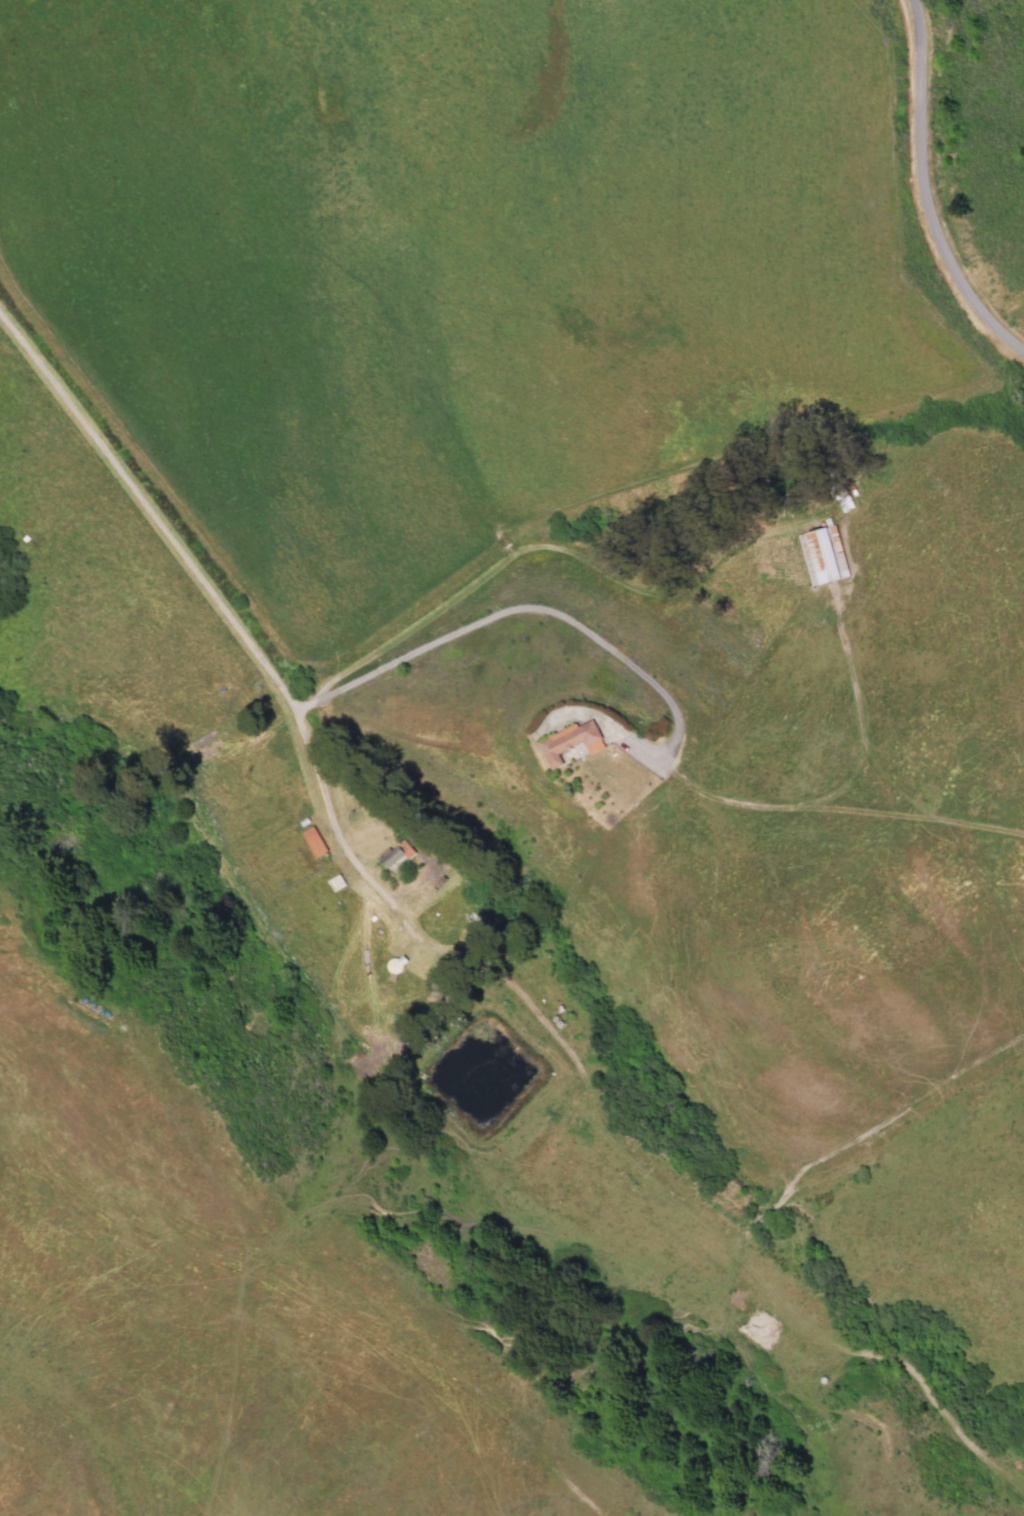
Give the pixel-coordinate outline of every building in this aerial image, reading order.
[(789,529),(825,519),(839,568),(803,578),(789,529)] [(533,735),(551,770),(566,762),(558,747),(577,737),(584,751),(599,744),(582,710),(533,735)] [(327,851),(313,825),(300,832),(314,857),(327,851)] [(379,855),(387,866),(404,854),(396,843),(379,855)]
